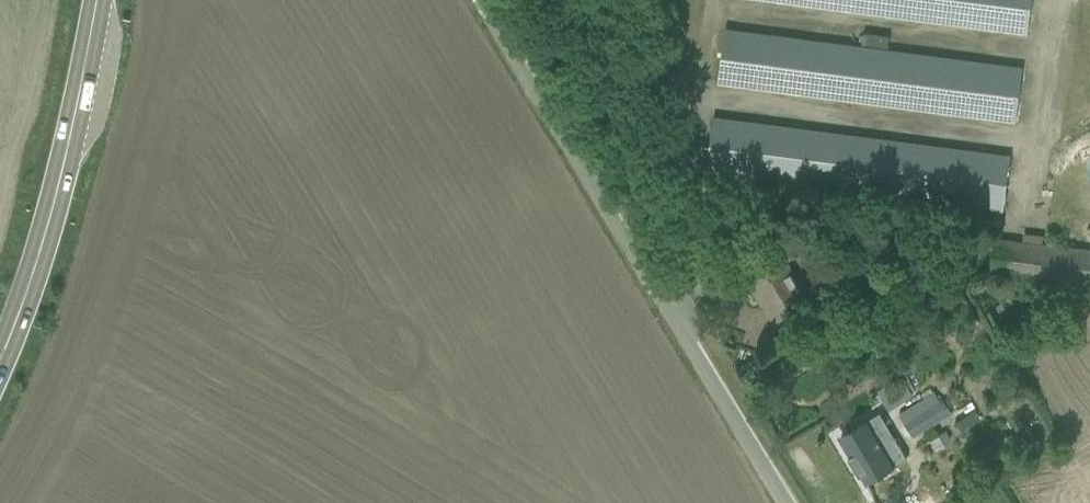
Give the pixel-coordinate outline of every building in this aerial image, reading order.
[(1027,33),(1031,6),(1032,0),(769,0),(1027,33)] [(717,83),(1015,121),(1019,95),(1023,68),(724,30),(721,56),(717,83)] [(707,171),(1004,210),(1011,156),(714,117),(707,171)] [(790,238),(771,249),(771,250),(773,249),(781,263),(782,263),(812,245),(803,230),(790,238)] [(992,273),(1018,275),(1089,284),(1089,248),(1044,243),(1045,236),(1024,233),(1023,240),(996,237),(992,273)] [(782,264),(751,282),(758,294),(763,292),(768,301),(766,302),(776,319),(795,308),(808,300),(791,270),(788,272),(783,264),(782,264)] [(900,413),(914,437),(938,422),(935,417),(947,409),(936,391),(900,413)] [(881,414),(842,437),(852,454),(850,455),(850,456),(853,455),(858,464),(855,465),(860,473),(863,472),(867,479),(906,456),(881,414)] [(947,431),(930,441),(935,449),(952,439),(947,431)]
